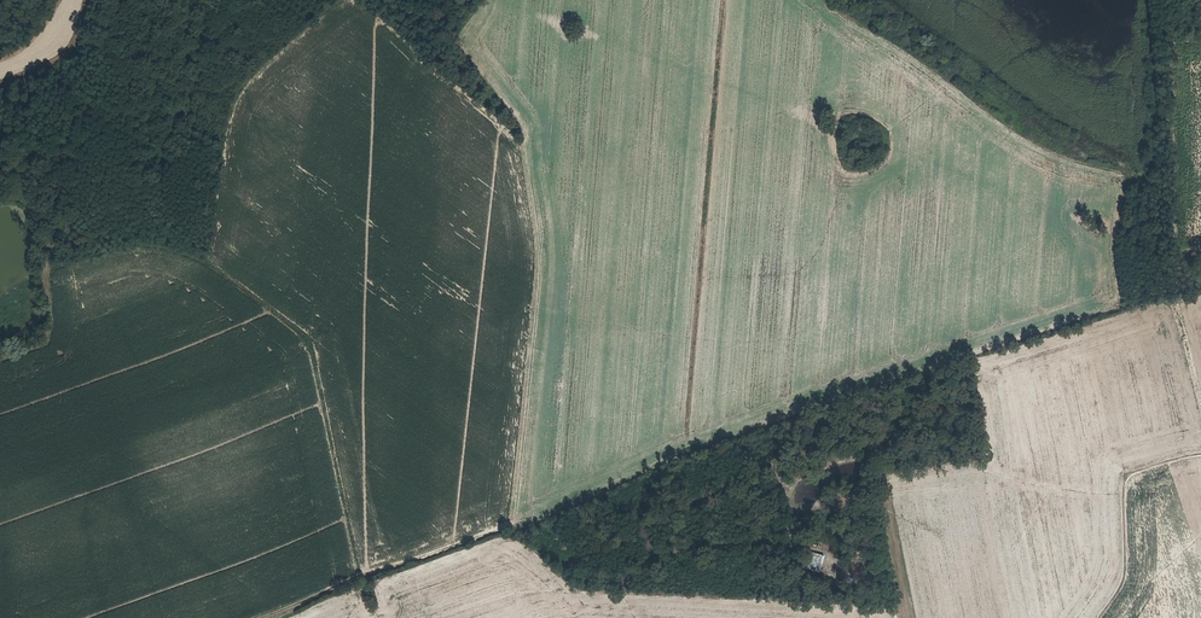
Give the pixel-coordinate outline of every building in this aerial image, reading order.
[(804,567),(819,572),(824,555),(809,551),(804,567)] [(833,566),(830,571),(838,576),(841,571),(833,566)]
